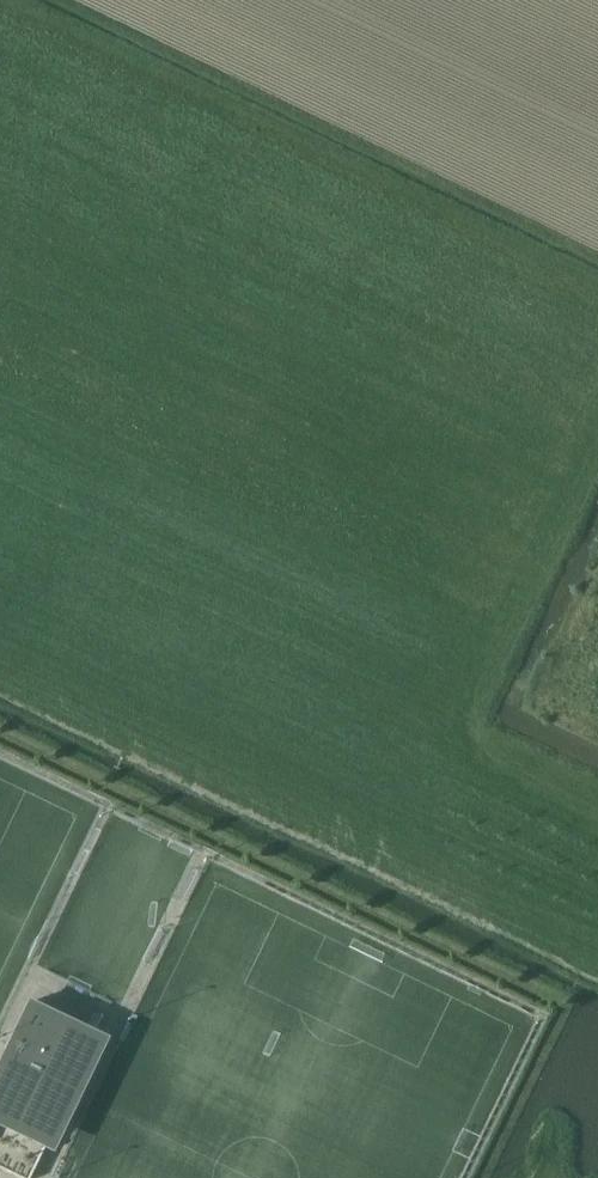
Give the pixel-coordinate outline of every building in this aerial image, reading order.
[(0,1056),(0,1169),(19,1177),(30,1177),(44,1149),(52,1153),(108,1039),(28,1000),(0,1056)]
